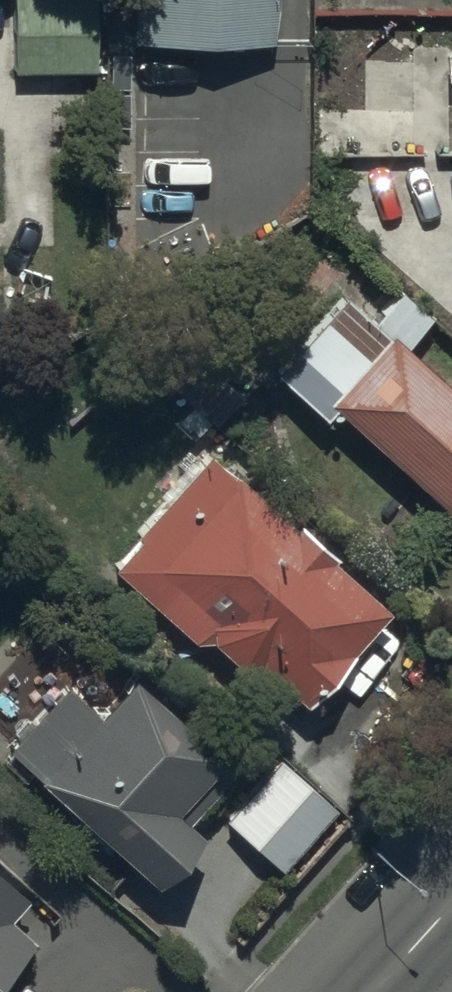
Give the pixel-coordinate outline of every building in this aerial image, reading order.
[(132,45),(273,44),(273,0),(131,0),(132,45)] [(1,89),(87,88),(87,3),(1,3),(1,89)] [(444,146),(451,146),(451,21),(443,21),(444,146)] [(337,434),(448,533),(451,529),(451,410),(400,364),(429,331),(370,279),(272,389),(330,441),(337,434)] [(141,378),(210,439),(234,412),(166,351),(141,378)] [(289,551),(198,471),(100,580),(200,669),(217,650),(301,724),(381,634),(326,584),(337,572),(300,539),(289,551)] [(1,763),(148,893),(191,844),(175,830),(223,776),(126,690),(90,730),(56,701),(1,763)] [(222,831),(277,880),(328,824),(272,774),(222,831)] [(24,952),(1,931),(18,912),(0,896),(0,979),(24,952)]
